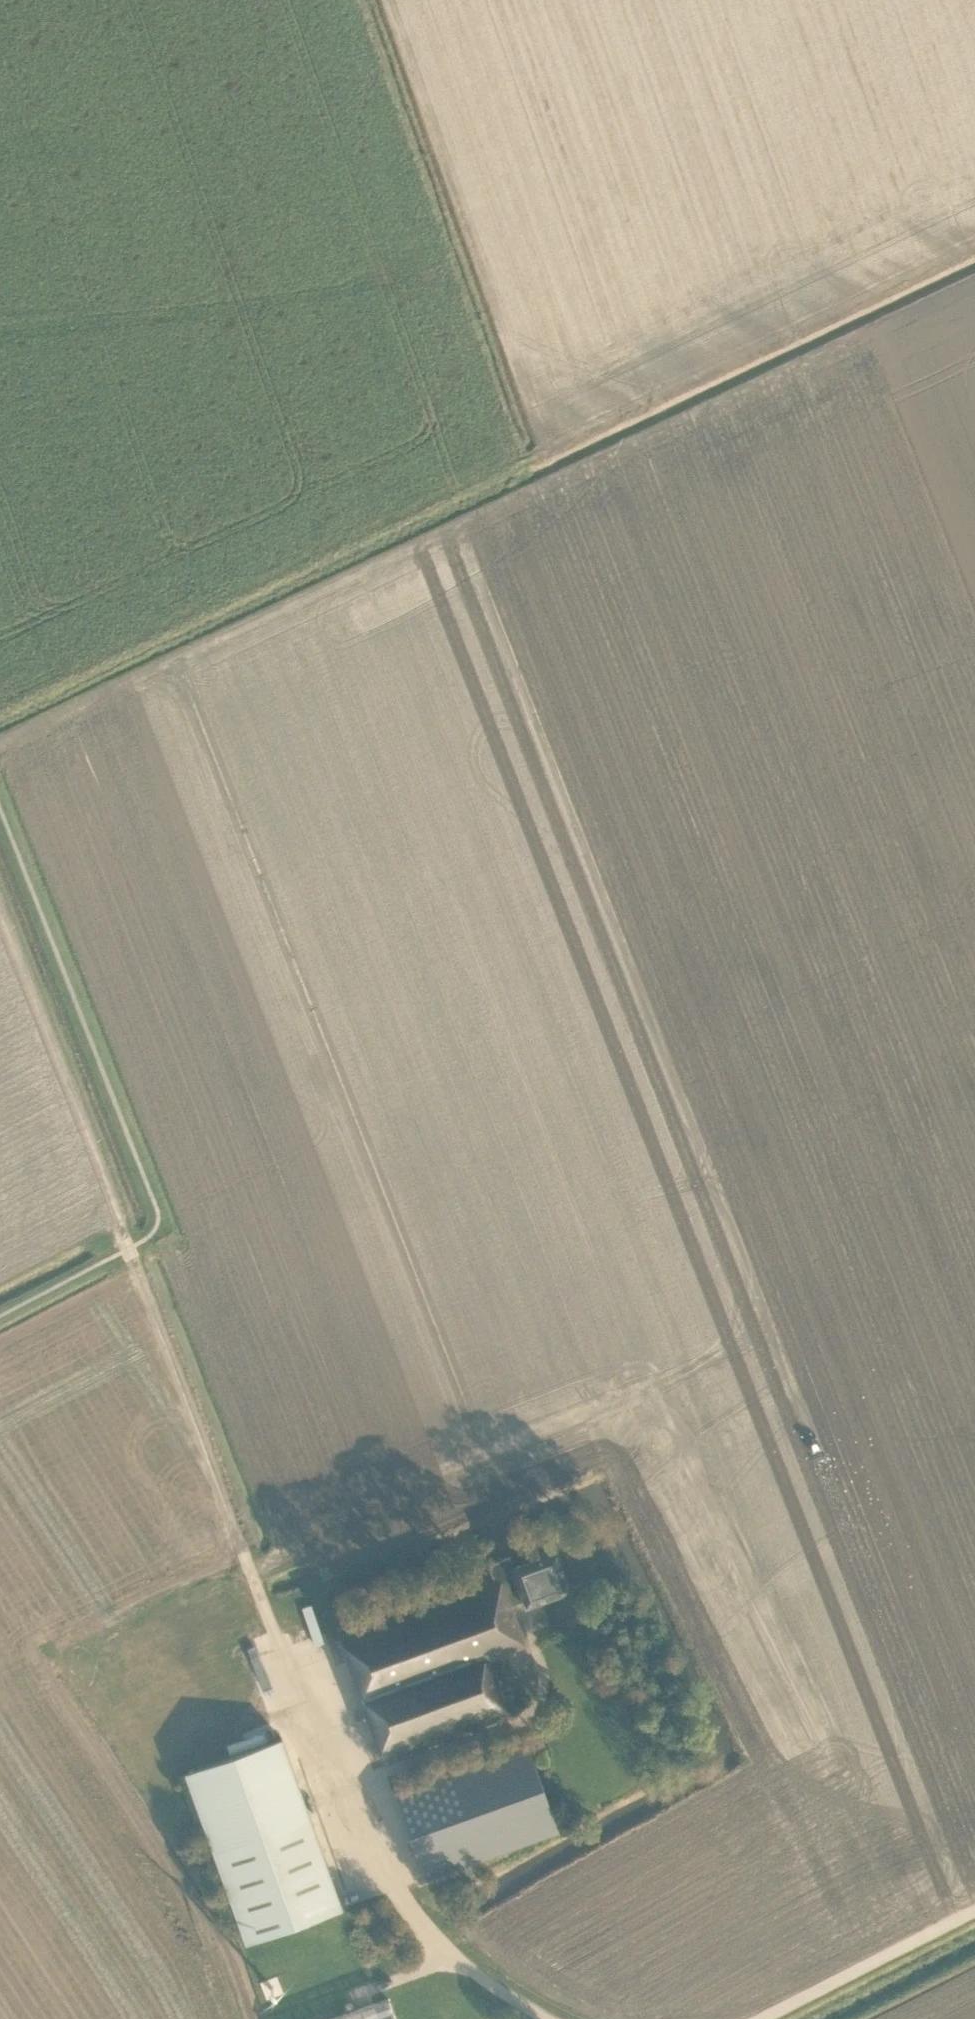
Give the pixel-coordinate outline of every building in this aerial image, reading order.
[(510,1714),(491,1662),(490,1657),(526,1644),(510,1600),(523,1595),(526,1604),(570,1588),(556,1550),(513,1565),(510,1555),(488,1563),(493,1577),(338,1632),(383,1760),(510,1714)] [(343,1910),(280,1739),(189,1770),(247,1945),(343,1910)] [(561,1829),(529,1740),(393,1788),(424,1877),(561,1829)] [(388,1998),(327,2018),(396,2018),(388,1998)]
